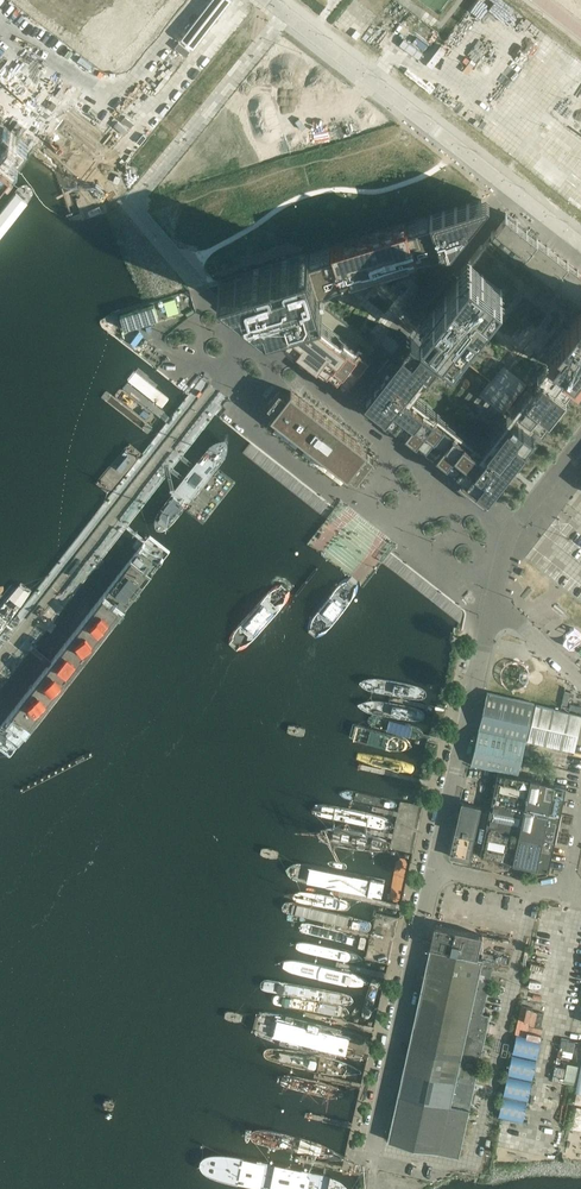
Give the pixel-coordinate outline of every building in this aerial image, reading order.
[(27,10),(34,0),(15,0),(27,10)] [(112,29),(135,0),(75,0),(112,29)] [(351,4),(363,12),(366,8),(356,0),(354,0),(351,4)] [(22,145),(0,128),(0,173),(22,145)] [(347,164),(348,177),(357,176),(356,172),(362,171),(361,162),(347,164)] [(489,199),(219,280),(348,382),(367,357),(318,320),(328,312),(323,294),(354,285),(445,258),(490,200),(489,199)] [(497,479),(504,471),(505,470),(504,470),(509,463),(509,464),(510,463),(517,453),(517,454),(518,453),(517,453),(525,443),(525,444),(526,443),(525,442),(533,433),(534,433),(533,432),(541,422),(541,423),(542,422),(547,415),(549,412),(549,413),(550,412),(557,402),(557,403),(558,402),(558,401),(559,401),(560,400),(559,400),(563,395),(572,383),(580,372),(580,272),(578,270),(577,269),(573,266),(569,263),(568,262),(567,261),(566,261),(566,262),(563,260),(560,257),(561,256),(559,255),(558,256),(556,254),(553,252),(554,251),(553,250),(553,251),(550,249),(547,247),(548,246),(547,245),(546,245),(545,246),(543,244),(540,242),(541,241),(538,238),(537,237),(536,237),(530,233),(527,230),(528,230),(527,229),(526,229),(522,226),(517,222),(518,222),(516,221),(507,214),(506,213),(492,230),(491,232),(470,259),(421,321),(410,335),(410,336),(409,337),(410,337),(402,346),(401,347),(402,347),(394,357),(394,356),(393,357),(394,357),(387,367),(386,366),(386,367),(381,374),(381,373),(380,374),(381,374),(373,384),(373,383),(372,384),(373,384),(365,394),(365,393),(364,394),(365,395),(365,396),(366,395),(368,397),(375,403),(375,404),(376,403),(385,411),(386,412),(386,411),(395,418),(395,419),(396,420),(396,419),(403,425),(405,426),(405,427),(406,427),(415,434),(415,435),(416,435),(426,442),(425,443),(426,444),(427,443),(436,451),(437,452),(437,451),(446,458),(446,459),(447,459),(448,461),(457,467),(465,474),(488,491),(497,479)] [(446,459),(446,458),(437,451),(437,452),(436,451),(427,443),(426,444),(425,443),(426,442),(416,435),(415,435),(415,434),(406,427),(405,427),(405,426),(403,425),(396,419),(396,420),(395,419),(395,418),(386,411),(386,412),(385,411),(376,403),(375,404),(375,403),(368,397),(366,395),(365,396),(365,395),(364,394),(365,393),(365,394),(373,384),(372,384),(373,383),(373,384),(381,374),(380,374),(381,373),(381,374),(386,367),(386,366),(387,367),(394,357),(393,357),(394,356),(394,357),(402,347),(401,347),(402,346),(410,337),(409,337),(410,336),(410,335),(407,333),(390,354),(388,352),(375,369),(377,371),(356,398),(443,465),(447,459),(446,459)] [(367,450),(291,391),(287,396),(280,390),(268,405),(269,406),(276,411),(272,416),(348,475),(349,474),(356,480),(374,458),(366,452),(367,450)] [(86,507),(86,508),(86,509),(87,509),(87,510),(88,510),(89,510),(90,510),(90,509),(93,508),(96,506),(98,505),(101,503),(103,501),(105,499),(107,497),(110,494),(112,492),(146,449),(154,435),(154,433),(155,430),(155,428),(156,425),(156,423),(156,420),(153,421),(151,422),(149,423),(146,425),(144,426),(142,428),(140,429),(129,439),(99,478),(97,481),(95,484),(93,487),(92,490),(90,493),(89,497),(88,500),(87,503),(86,507)] [(216,439),(207,447),(165,503),(163,506),(162,508),(161,510),(160,513),(159,515),(159,518),(158,521),(158,523),(158,526),(160,525),(163,524),(165,523),(167,522),(169,521),(171,520),(173,518),(174,517),(176,515),(178,513),(179,512),(223,458),(228,445),(227,435),(216,439)] [(503,484),(497,479),(488,491),(465,474),(457,485),(485,507),(503,484)] [(11,759),(172,552),(152,536),(51,664),(0,728),(0,751),(11,759)] [(31,595),(32,593),(32,591),(32,590),(32,588),(32,587),(32,585),(31,584),(31,582),(29,582),(28,582),(26,582),(24,582),(23,583),(21,584),(20,584),(18,585),(0,610),(0,635),(31,595)] [(457,642),(459,634),(451,632),(449,641),(457,642)] [(562,702),(568,703),(571,689),(565,688),(562,702)] [(518,775),(534,703),(487,692),(471,764),(498,770),(491,802),(511,806),(518,775)] [(580,712),(580,706),(570,703),(569,709),(580,712)] [(580,720),(580,715),(536,704),(528,739),(574,750),(580,720)] [(526,809),(533,778),(518,775),(511,806),(526,809)] [(560,817),(567,785),(533,778),(526,809),(560,817)] [(554,845),(560,817),(526,809),(511,806),(491,802),(485,830),(554,845)] [(468,859),(480,807),(462,803),(451,856),(468,859)] [(548,870),(554,845),(485,830),(480,855),(548,870)] [(293,880),(304,883),(341,891),(381,900),(386,880),(306,863),(300,863),(294,864),(290,867),(286,870),(288,875),(293,880)] [(430,947),(478,957),(482,935),(435,924),(430,947)] [(488,987),(494,960),(478,957),(430,947),(424,972),(488,987)] [(482,1013),(487,992),(488,987),(424,972),(419,999),(482,1013)] [(485,1038),(490,1015),(482,1013),(419,999),(413,1022),(485,1038)] [(259,1015),(254,1039),(280,1048),(339,1060),(366,1063),(371,1040),(346,1030),(286,1017),(259,1015)] [(480,1062),(485,1038),(413,1022),(408,1046),(480,1062)] [(516,1035),(512,1053),(537,1059),(541,1040),(540,1040),(516,1035)] [(475,1085),(480,1062),(408,1046),(403,1069),(475,1085)] [(512,1056),(508,1074),(532,1080),(536,1061),(512,1056)] [(565,1080),(577,1082),(580,1063),(567,1062),(565,1080)] [(469,1108),(475,1085),(403,1069),(398,1093),(469,1108)] [(503,1097),(499,1116),(523,1121),(527,1103),(527,1100),(528,1100),(532,1082),(507,1076),(503,1095),(503,1098),(503,1097)] [(464,1132),(469,1108),(398,1093),(393,1116),(464,1132)] [(459,1156),(464,1132),(393,1116),(387,1140),(459,1156)]
